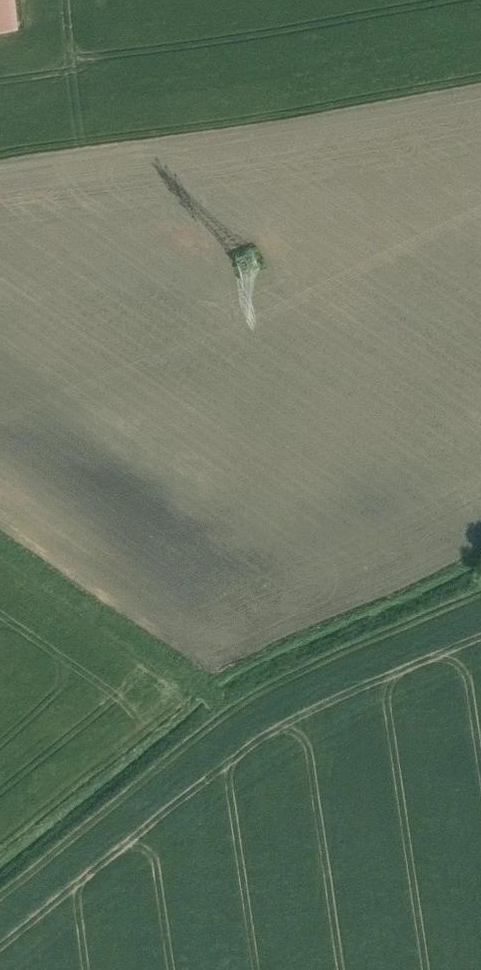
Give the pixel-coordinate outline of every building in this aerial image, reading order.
[(16,24),(13,0),(0,0),(0,26),(16,24)]
